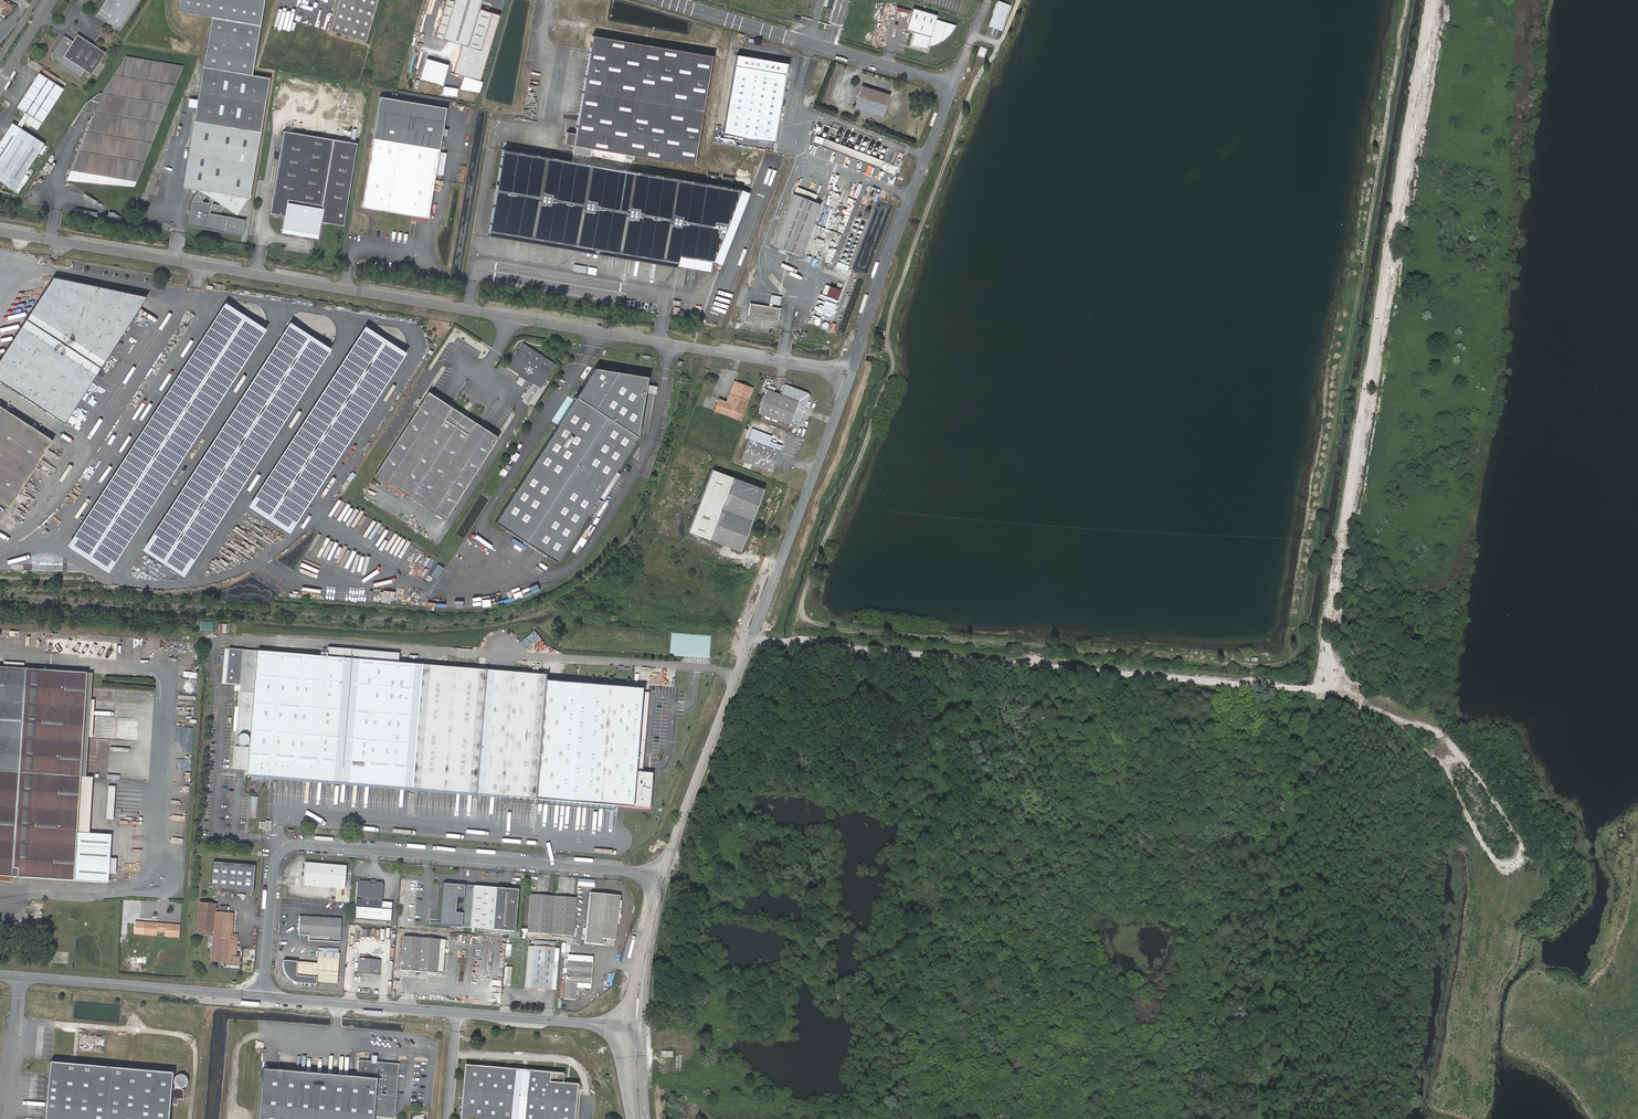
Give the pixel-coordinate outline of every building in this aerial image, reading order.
[(2,0),(0,0),(0,12),(3,6),(7,8),(10,9),(12,6),(5,2),(5,1),(2,0)] [(96,13),(119,29),(139,0),(105,0),(96,13)] [(266,0),(181,0),(179,13),(213,19),(261,28),(266,0)] [(331,29),(366,39),(378,0),(339,0),(331,29)] [(436,35),(482,49),(494,11),(481,7),(483,0),(447,0),(436,35)] [(827,6),(833,8),(835,0),(828,0),(827,6)] [(1012,5),(999,0),(990,26),(1002,31),(1012,5)] [(929,43),(937,45),(938,45),(940,44),(941,43),(943,42),(945,41),(946,40),(948,39),(949,38),(950,36),(952,35),(953,33),(954,32),(955,30),(956,28),(957,25),(937,19),(938,15),(914,8),(907,30),(915,32),(911,45),(927,49),(927,48),(929,43)] [(213,19),(204,68),(253,77),(261,28),(213,19)] [(72,39),(64,34),(64,37),(54,52),(57,54),(58,56),(56,59),(78,73),(79,77),(85,68),(91,73),(105,51),(77,32),(72,39)] [(64,37),(64,34),(49,57),(79,77),(78,73),(56,59),(58,56),(57,54),(54,52),(64,37)] [(692,163),(707,58),(594,37),(576,134),(564,132),(563,142),(573,144),(570,163),(503,151),(489,230),(585,247),(584,252),(603,255),(604,250),(667,261),(666,267),(678,269),(678,265),(680,258),(714,264),(741,190),(630,172),(633,155),(692,163)] [(989,51),(982,48),(979,56),(986,58),(989,51)] [(738,55),(724,134),(774,143),(788,64),(738,55)] [(103,100),(99,109),(67,180),(135,189),(183,65),(125,56),(106,95),(102,93),(96,97),(103,100)] [(204,68),(194,121),(261,133),(270,80),(253,77),(204,68)] [(64,87),(39,72),(17,106),(41,122),(64,87)] [(475,75),(472,90),(479,92),(482,77),(475,75)] [(890,94),(863,86),(855,107),(882,116),(890,94)] [(85,106),(99,109),(103,100),(96,97),(89,100),(85,106)] [(449,108),(381,97),(362,207),(430,219),(449,108)] [(38,128),(41,122),(29,114),(26,119),(38,128)] [(33,135),(38,128),(26,119),(20,127),(33,135)] [(20,127),(11,121),(0,139),(0,159),(20,127)] [(261,133),(194,121),(184,179),(201,191),(207,195),(211,198),(215,201),(221,205),(225,207),(238,215),(248,200),(250,200),(261,133)] [(20,127),(0,159),(0,180),(14,188),(44,142),(33,135),(20,127)] [(358,144),(284,132),(271,215),(286,218),(283,232),(319,238),(321,223),(344,227),(358,144)] [(816,136),(814,143),(882,169),(885,161),(816,136)] [(201,191),(184,179),(183,183),(183,187),(191,189),(201,191)] [(243,236),(247,220),(212,213),(212,210),(222,211),(225,207),(221,205),(220,206),(214,205),(215,201),(211,198),(210,204),(202,202),(207,195),(201,191),(194,201),(189,226),(243,236)] [(822,206),(793,195),(774,245),(803,256),(822,206)] [(585,247),(489,230),(488,236),(584,252),(585,247)] [(604,250),(603,255),(666,267),(667,261),(604,250)] [(713,271),(714,264),(680,258),(678,265),(713,271)] [(837,261),(835,267),(847,271),(849,266),(837,261)] [(685,280),(686,272),(677,271),(676,279),(685,280)] [(28,320),(102,369),(148,298),(54,277),(28,320)] [(842,290),(827,284),(823,294),(838,300),(842,290)] [(770,304),(780,306),(782,296),(771,294),(770,304)] [(269,329),(227,303),(68,547),(111,573),(265,334),(269,329)] [(780,308),(751,304),(749,314),(778,318),(780,308)] [(102,369),(28,320),(0,364),(0,383),(65,424),(102,369)] [(293,322),(145,550),(185,576),(196,560),(334,349),(293,322)] [(250,507),(291,534),(405,356),(407,354),(367,327),(250,507)] [(511,366),(522,373),(521,375),(529,379),(530,378),(541,386),(556,365),(525,344),(511,366)] [(596,369),(496,523),(557,564),(639,437),(648,379),(596,369)] [(726,401),(719,399),(714,411),(741,421),(753,389),(734,381),(726,401)] [(783,394),(769,390),(760,413),(791,425),(794,419),(801,422),(812,395),(786,385),(783,394)] [(500,438),(429,392),(376,475),(447,520),(500,438)] [(0,405),(0,504),(10,510),(54,440),(0,405)] [(781,450),(767,445),(762,443),(750,439),(742,459),(774,471),(781,450)] [(765,490),(714,470),(690,532),(741,551),(765,490)] [(199,620),(199,631),(214,631),(215,620),(199,620)] [(670,654),(710,657),(711,635),(671,632),(670,654)] [(326,657),(398,663),(398,654),(327,648),(326,657)] [(479,795),(487,670),(398,663),(326,657),(225,649),(222,684),(241,686),(237,734),(251,735),(250,748),(236,747),(235,768),(247,770),(249,775),(479,795)] [(75,831),(85,673),(0,667),(0,875),(10,875),(71,879),(75,831)] [(479,795),(650,808),(653,774),(639,772),(645,692),(547,684),(547,675),(487,670),(479,795)] [(248,736),(246,736),(244,735),(242,736),(240,737),(239,738),(238,740),(238,742),(239,744),(240,745),(241,746),(243,747),(245,747),(247,746),(249,745),(250,743),(250,741),(250,740),(249,738),(248,736)] [(108,785),(106,819),(113,819),(115,786),(108,785)] [(273,822),(266,822),(266,824),(261,823),(260,828),(266,829),(266,831),(272,831),(272,827),(273,822)] [(109,833),(75,831),(71,879),(106,882),(109,833)] [(253,893),(255,866),(255,865),(214,861),(211,889),(253,893)] [(346,870),(306,867),(304,887),(345,890),(346,870)] [(385,883),(359,881),(356,919),(392,922),(394,903),(384,902),(385,883)] [(517,932),(520,892),(445,885),(441,925),(517,932)] [(618,941),(622,897),(590,893),(588,920),(585,946),(607,947),(608,941),(618,941)] [(529,932),(553,934),(555,897),(532,895),(529,932)] [(555,897),(553,934),(576,936),(579,899),(555,897)] [(213,903),(198,902),(195,930),(214,931),(212,959),(225,960),(225,966),(237,967),(238,958),(234,957),(235,940),(228,939),(229,935),(231,935),(232,917),(233,911),(212,909),(213,903)] [(300,920),(299,939),(342,941),(343,923),(343,918),(312,916),(311,921),(300,920)] [(143,934),(156,935),(156,932),(165,933),(165,936),(178,937),(180,925),(144,922),(135,921),(134,934),(143,934)] [(447,942),(405,938),(402,971),(444,975),(447,942)] [(535,947),(528,947),(525,988),(556,991),(560,949),(555,949),(555,943),(536,941),(535,947)] [(318,979),(336,981),(337,975),(338,975),(340,953),(321,951),(320,962),(286,959),(285,961),(285,964),(285,966),(285,968),(286,971),(287,973),(288,975),(290,976),(291,978),(293,979),(295,981),(297,981),(300,982),(302,982),(318,984),(318,982),(318,979)] [(594,957),(569,955),(565,999),(577,1000),(577,983),(592,984),(594,957)] [(384,960),(362,958),(361,974),(383,976),(384,960)] [(401,1063),(377,1062),(377,1056),(372,1056),(371,1061),(359,1060),(357,1077),(263,1069),(258,1118),(374,1118),(374,1117),(396,1118),(397,1105),(401,1063)] [(168,1073),(126,1070),(86,1066),(46,1062),(40,1118),(164,1118),(168,1073)] [(469,1066),(465,1118),(580,1118),(582,1089),(554,1087),(555,1073),(469,1066)]
